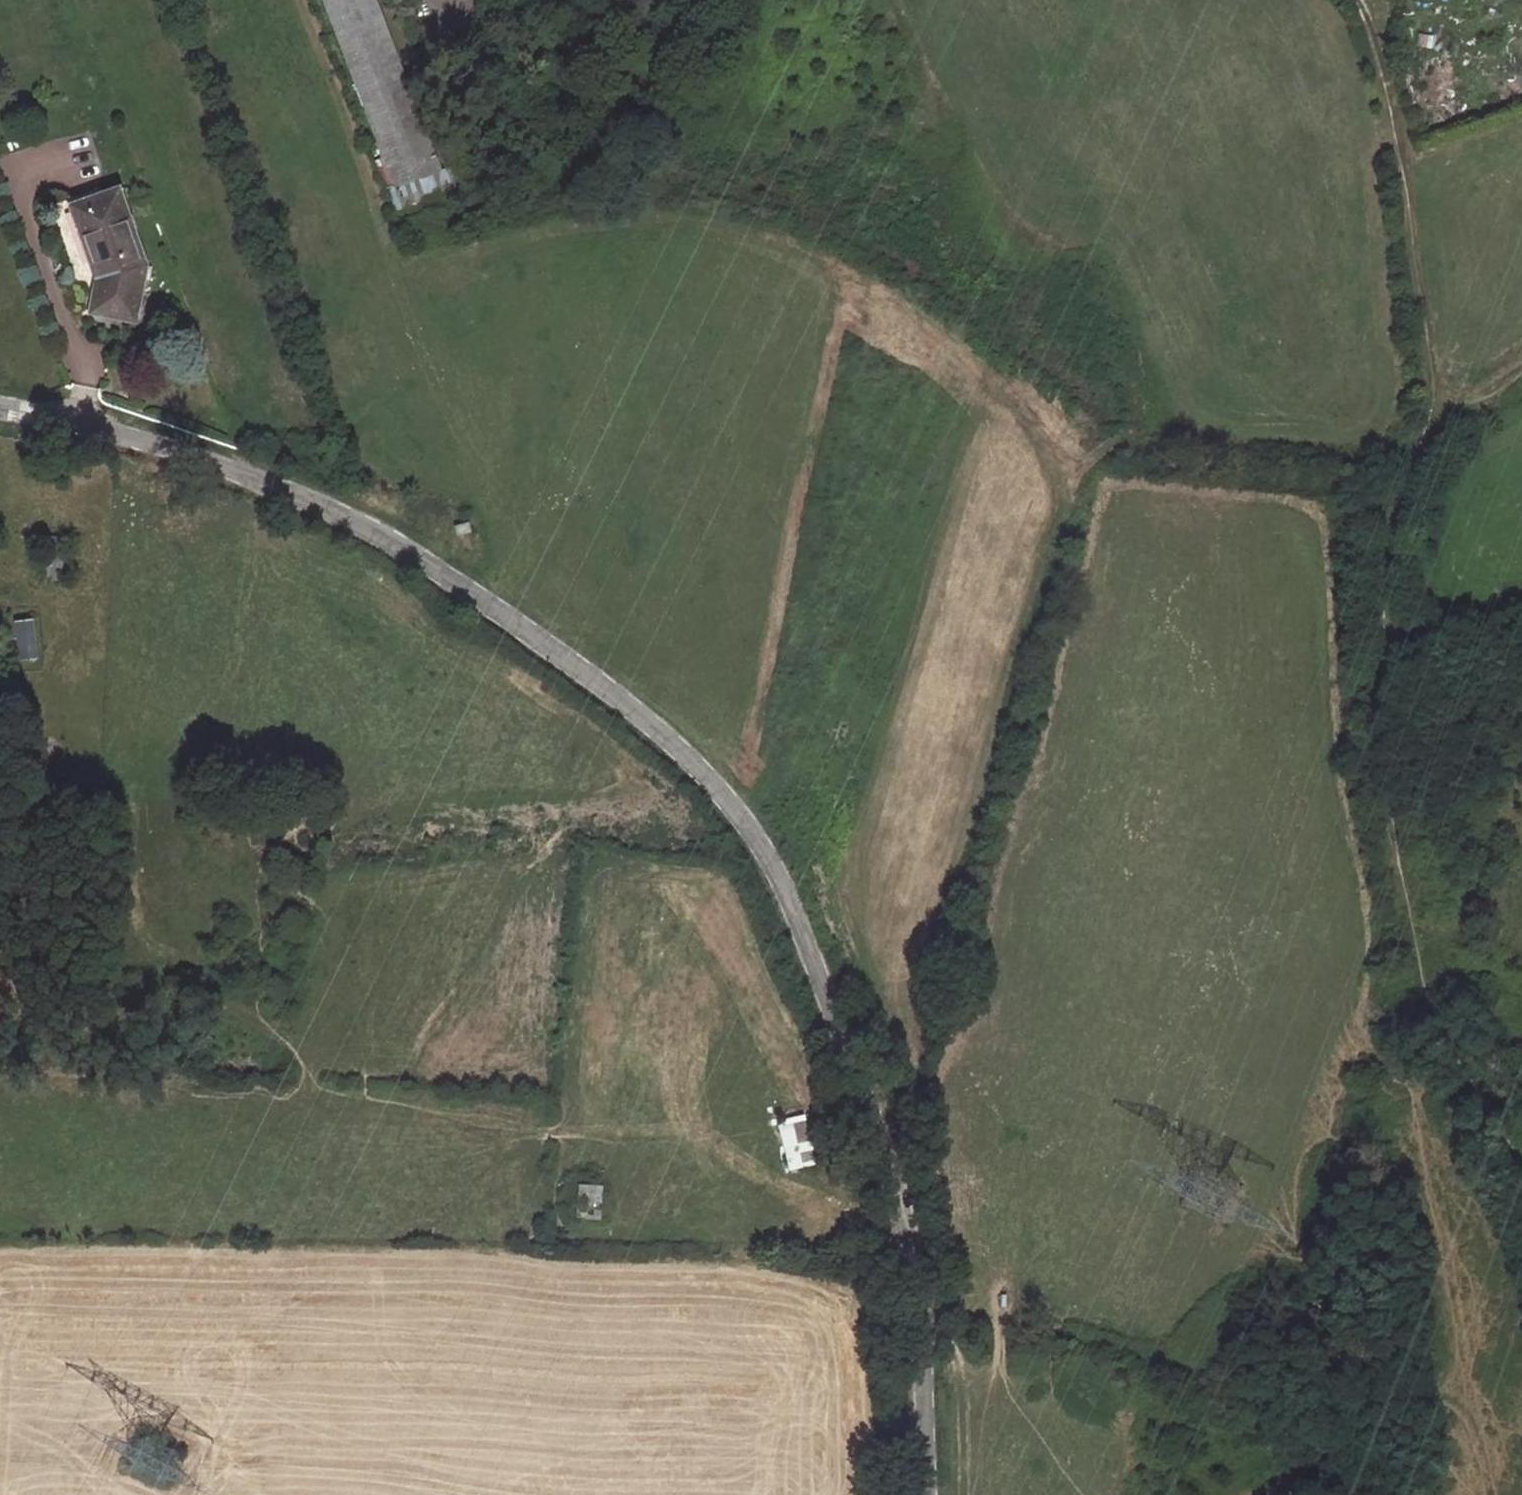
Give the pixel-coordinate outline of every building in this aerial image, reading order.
[(395,185),(440,169),(375,0),(323,0),(395,185)] [(100,205),(78,213),(91,252),(87,253),(97,281),(91,314),(136,322),(147,264),(121,189),(98,198),(100,205)] [(470,522),(454,526),(457,536),(472,532),(470,522)] [(40,657),(38,620),(17,621),(20,659),(40,657)] [(808,1115),(778,1122),(790,1171),(820,1164),(808,1115)]
